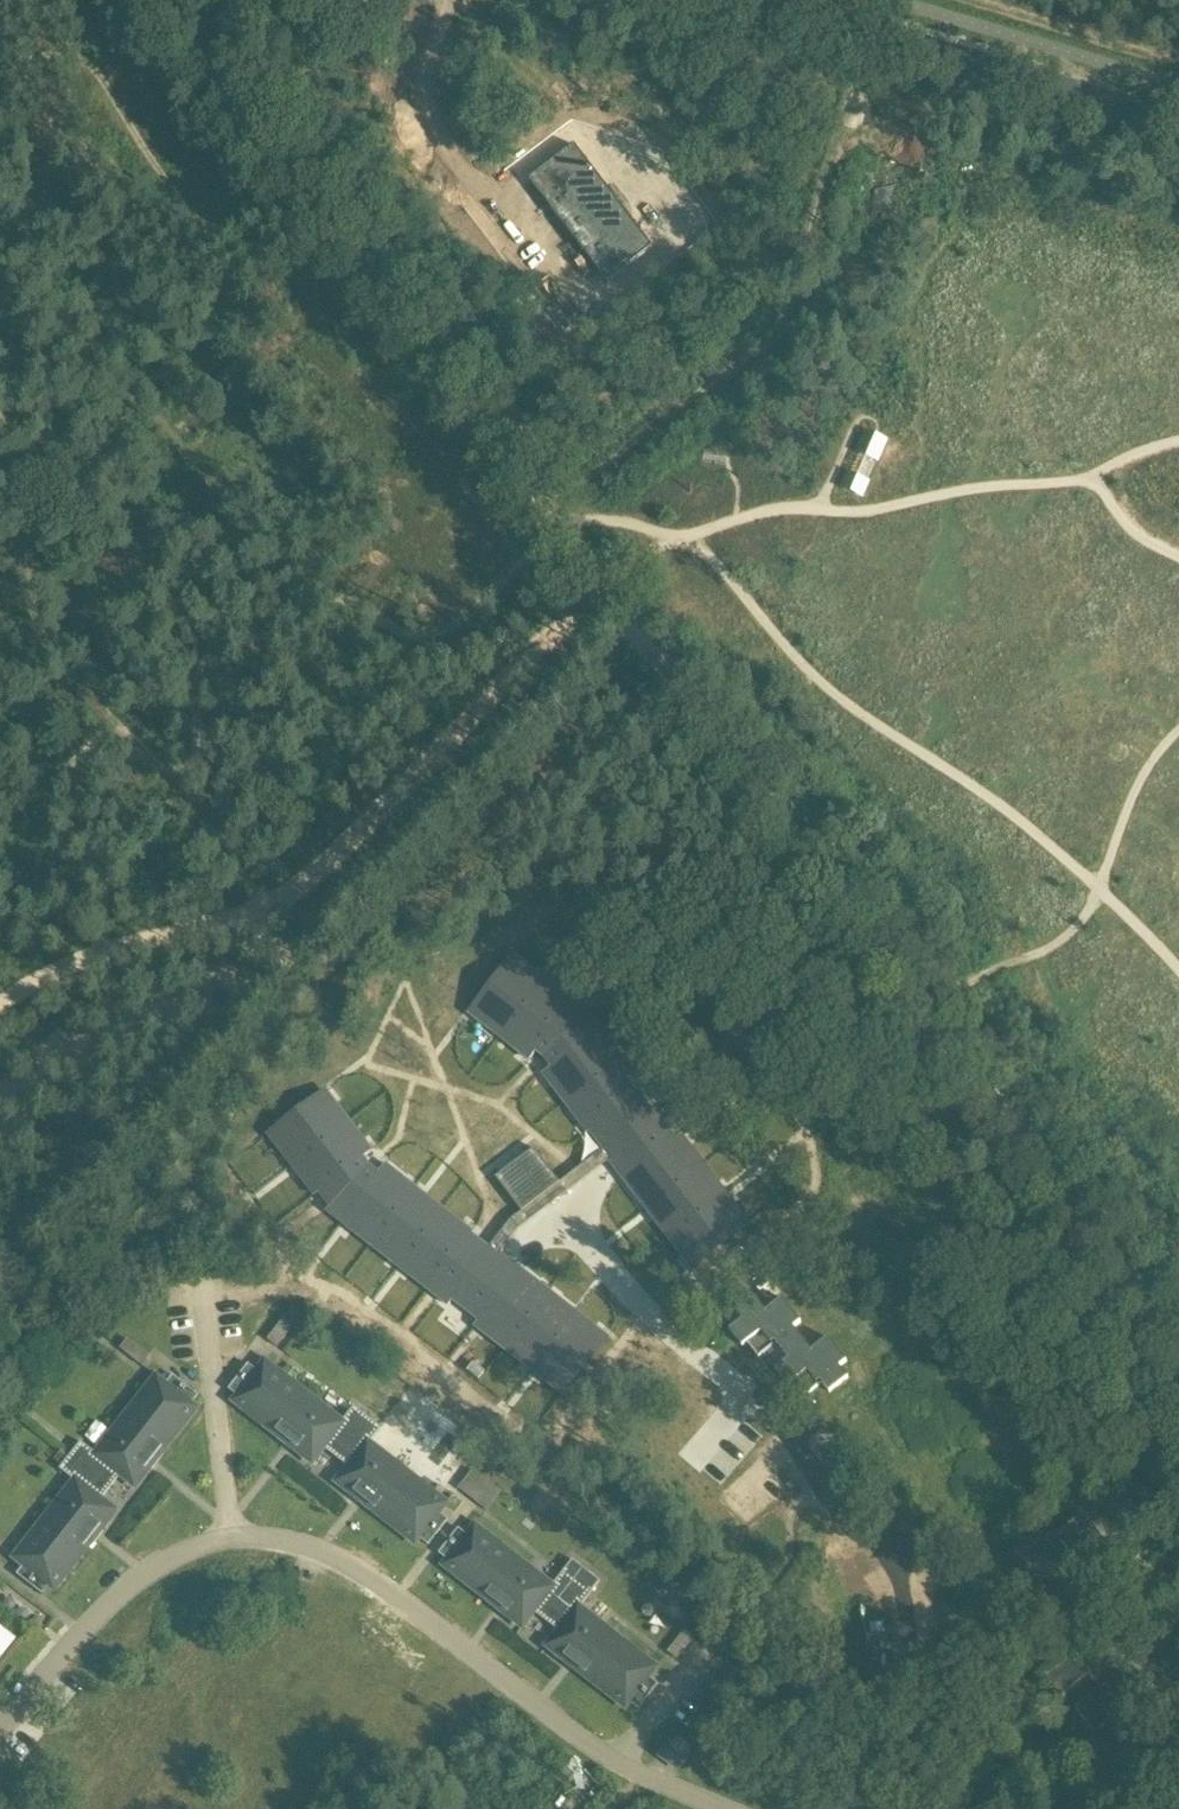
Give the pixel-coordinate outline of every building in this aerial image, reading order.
[(529,179),(607,283),(651,248),(574,146),(529,179)] [(843,486),(861,495),(884,442),(874,437),(866,434),(843,486)] [(598,1153),(607,1162),(698,1264),(750,1218),(677,1137),(673,1140),(652,1116),(656,1112),(639,1094),(648,1086),(586,1017),(583,1020),(571,1006),(570,1008),(524,957),(471,1004),(524,1064),(538,1051),(544,1058),(551,1066),(540,1075),(590,1131),(597,1125),(612,1141),(598,1153)] [(448,1305),(451,1301),(455,1296),(481,1317),(477,1321),(474,1325),(562,1393),(606,1336),(500,1254),(489,1246),(482,1255),(465,1242),(472,1233),(384,1164),(379,1172),(377,1174),(369,1167),(362,1159),(365,1157),(372,1151),(326,1092),(269,1136),(315,1195),(317,1193),(319,1191),(330,1206),(328,1208),(326,1210),(400,1267),(448,1305)] [(521,1211),(559,1182),(534,1148),(495,1177),(521,1211)] [(829,1333),(795,1288),(777,1301),(769,1291),(745,1310),(808,1393),(835,1372),(840,1380),(871,1356),(845,1321),(829,1333)] [(284,1318),(267,1339),(277,1347),(293,1326),(284,1318)] [(127,1339),(119,1349),(141,1365),(148,1356),(127,1339)] [(336,1481),(363,1502),(415,1543),(419,1538),(428,1544),(447,1519),(439,1512),(446,1502),(368,1441),(380,1426),(353,1405),(341,1420),(263,1360),(256,1369),(248,1363),(228,1388),(237,1395),(233,1400),(312,1462),(324,1447),(347,1465),(336,1481)] [(473,1362),(467,1369),(478,1378),(484,1371),(473,1362)] [(21,1564),(15,1572),(42,1593),(49,1585),(54,1589),(116,1510),(101,1498),(119,1474),(134,1486),(155,1459),(196,1407),(191,1403),(198,1394),(173,1374),(166,1383),(157,1375),(95,1453),(81,1441),(59,1468),(74,1480),(13,1557),(21,1564)] [(472,1470),(458,1488),(486,1511),(501,1492),(472,1470)] [(1085,1476),(1073,1486),(1079,1494),(1091,1484),(1085,1476)] [(443,1564),(495,1605),(522,1626),(534,1611),(558,1630),(546,1645),(625,1707),(629,1702),(638,1708),(658,1683),(649,1677),(657,1667),(579,1606),(597,1583),(569,1562),(552,1585),(474,1524),(467,1534),(458,1527),(438,1553),(447,1559),(443,1564)] [(864,1563),(873,1577),(885,1569),(875,1555),(864,1563)] [(825,1584),(860,1617),(881,1595),(845,1562),(825,1584)] [(15,1639),(0,1628),(0,1658),(15,1639)] [(683,1630),(667,1651),(676,1659),(693,1638),(683,1630)] [(677,1738),(674,1742),(670,1748),(681,1757),(685,1751),(689,1747),(677,1738)]
